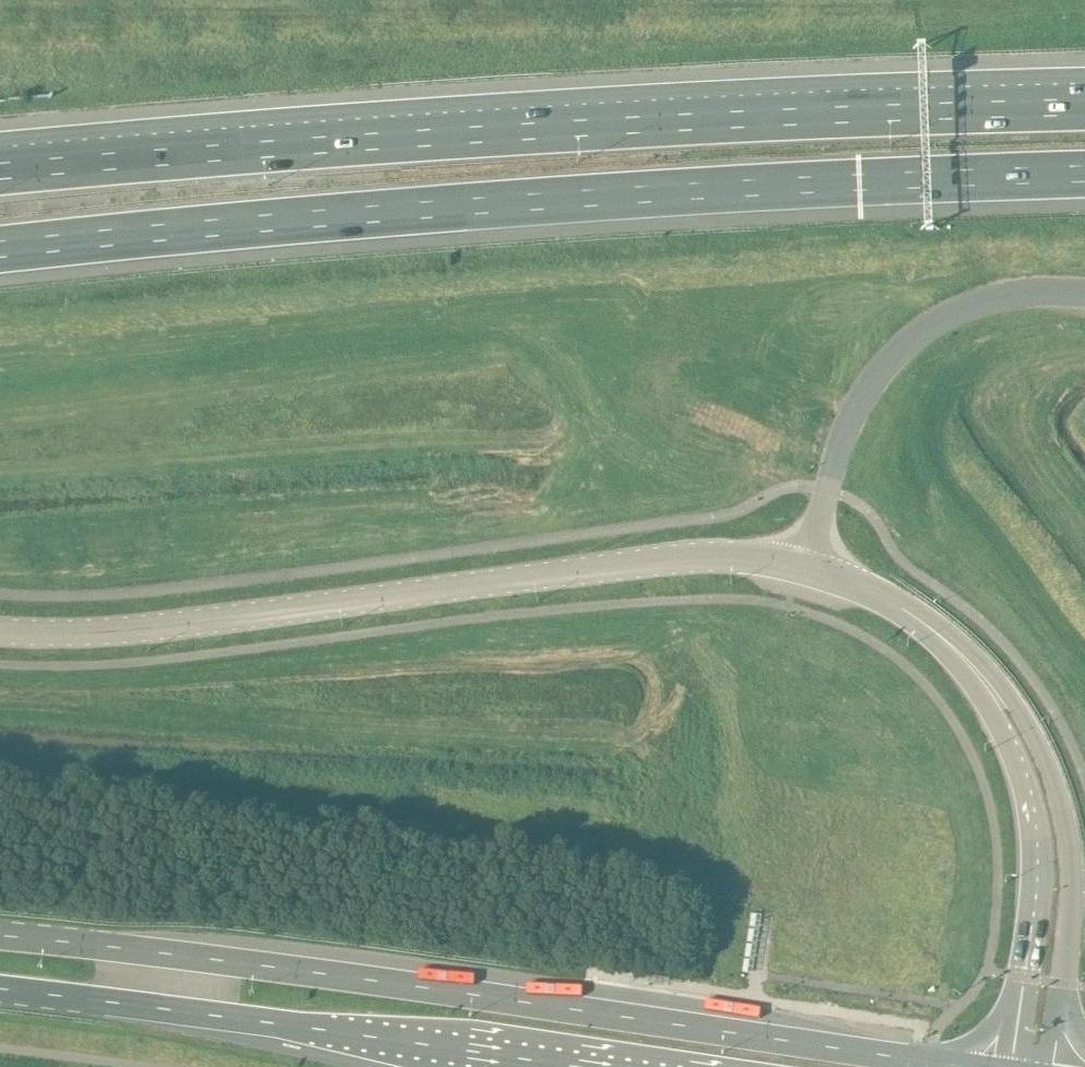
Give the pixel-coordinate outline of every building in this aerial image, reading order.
[(643,976),(642,984),(669,987),(670,980),(643,976)]
